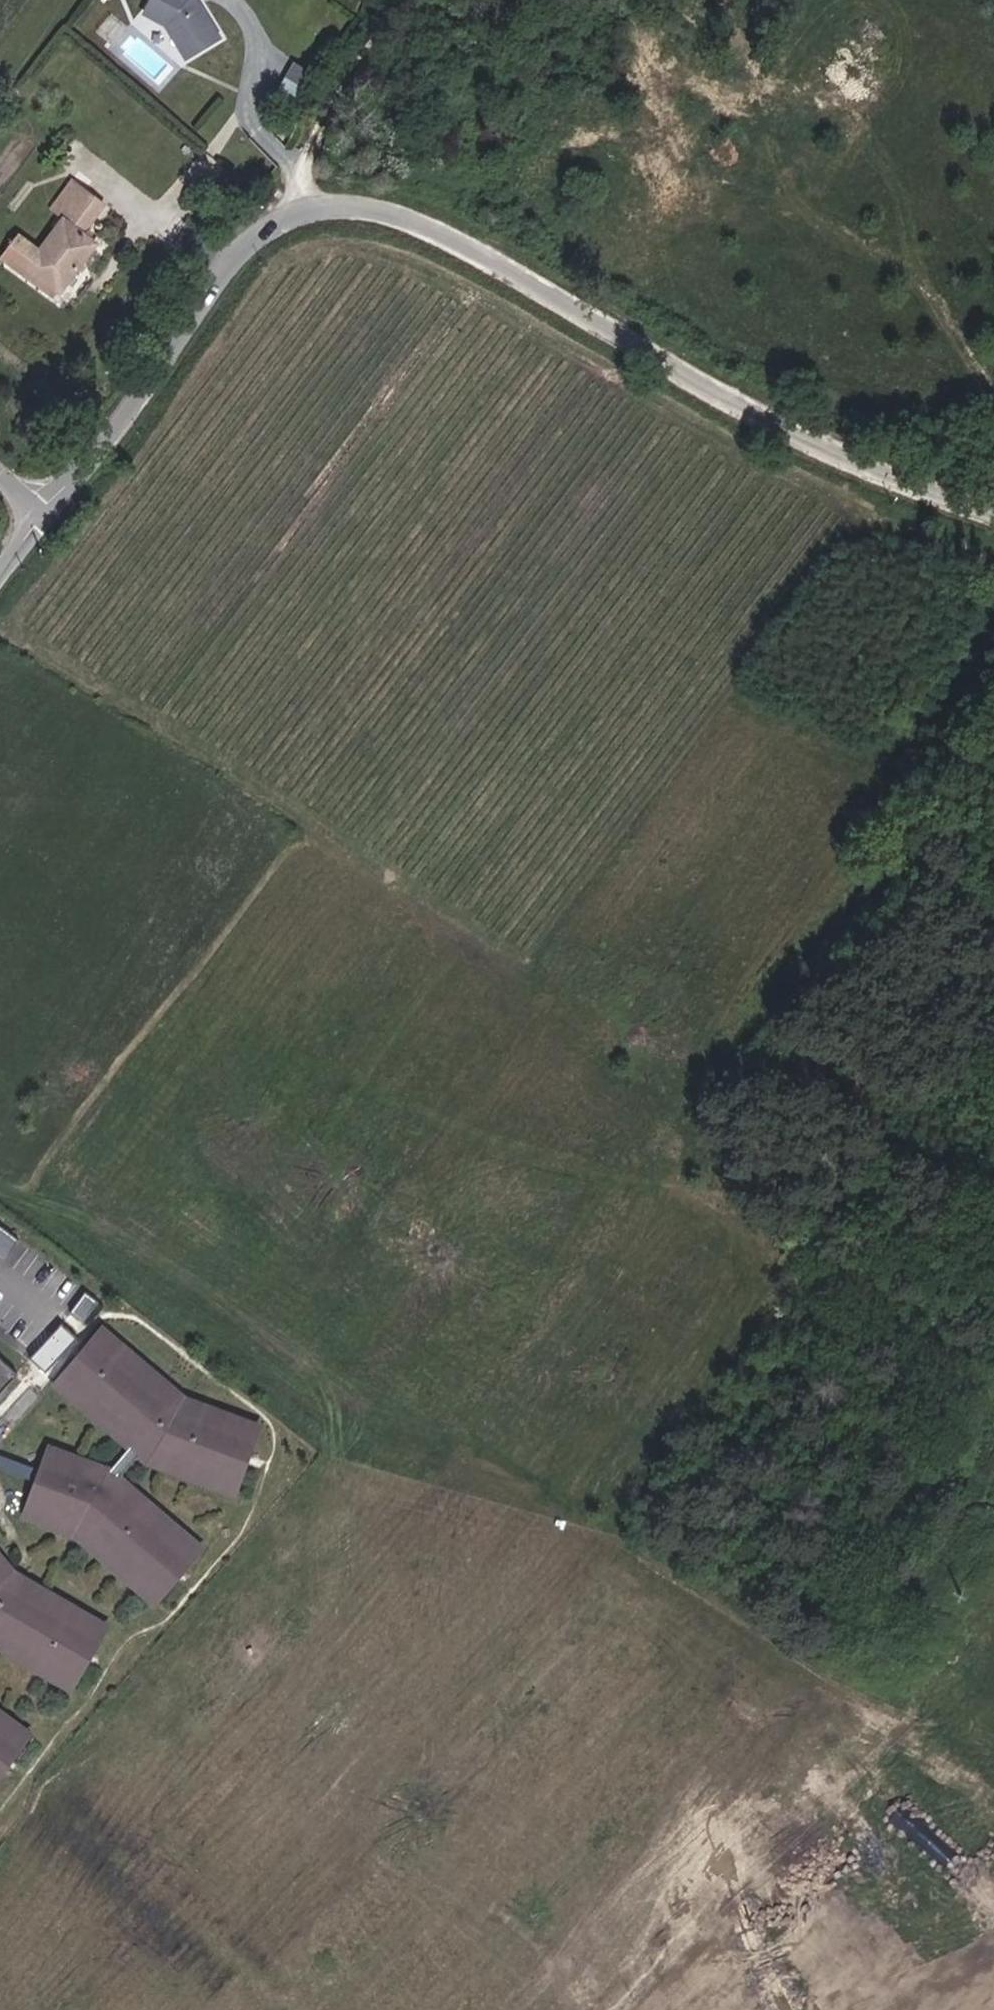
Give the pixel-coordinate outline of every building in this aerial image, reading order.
[(199,0),(148,0),(141,13),(161,25),(184,63),(223,39),(199,0)] [(297,93),(312,68),(299,60),(284,84),(297,93)] [(7,251),(58,289),(96,241),(87,233),(105,207),(77,183),(56,208),(64,216),(42,251),(21,235),(7,251)] [(96,241),(58,289),(67,292),(100,245),(96,241)] [(170,1387),(85,1320),(42,1373),(118,1434),(98,1460),(37,1441),(15,1505),(64,1522),(148,1590),(191,1537),(108,1468),(128,1442),(138,1449),(224,1478),(246,1414),(170,1387)] [(67,1679),(100,1619),(1,1562),(0,1561),(0,1644),(66,1679),(67,1679)] [(23,1727),(0,1711),(0,1760),(23,1727)]
